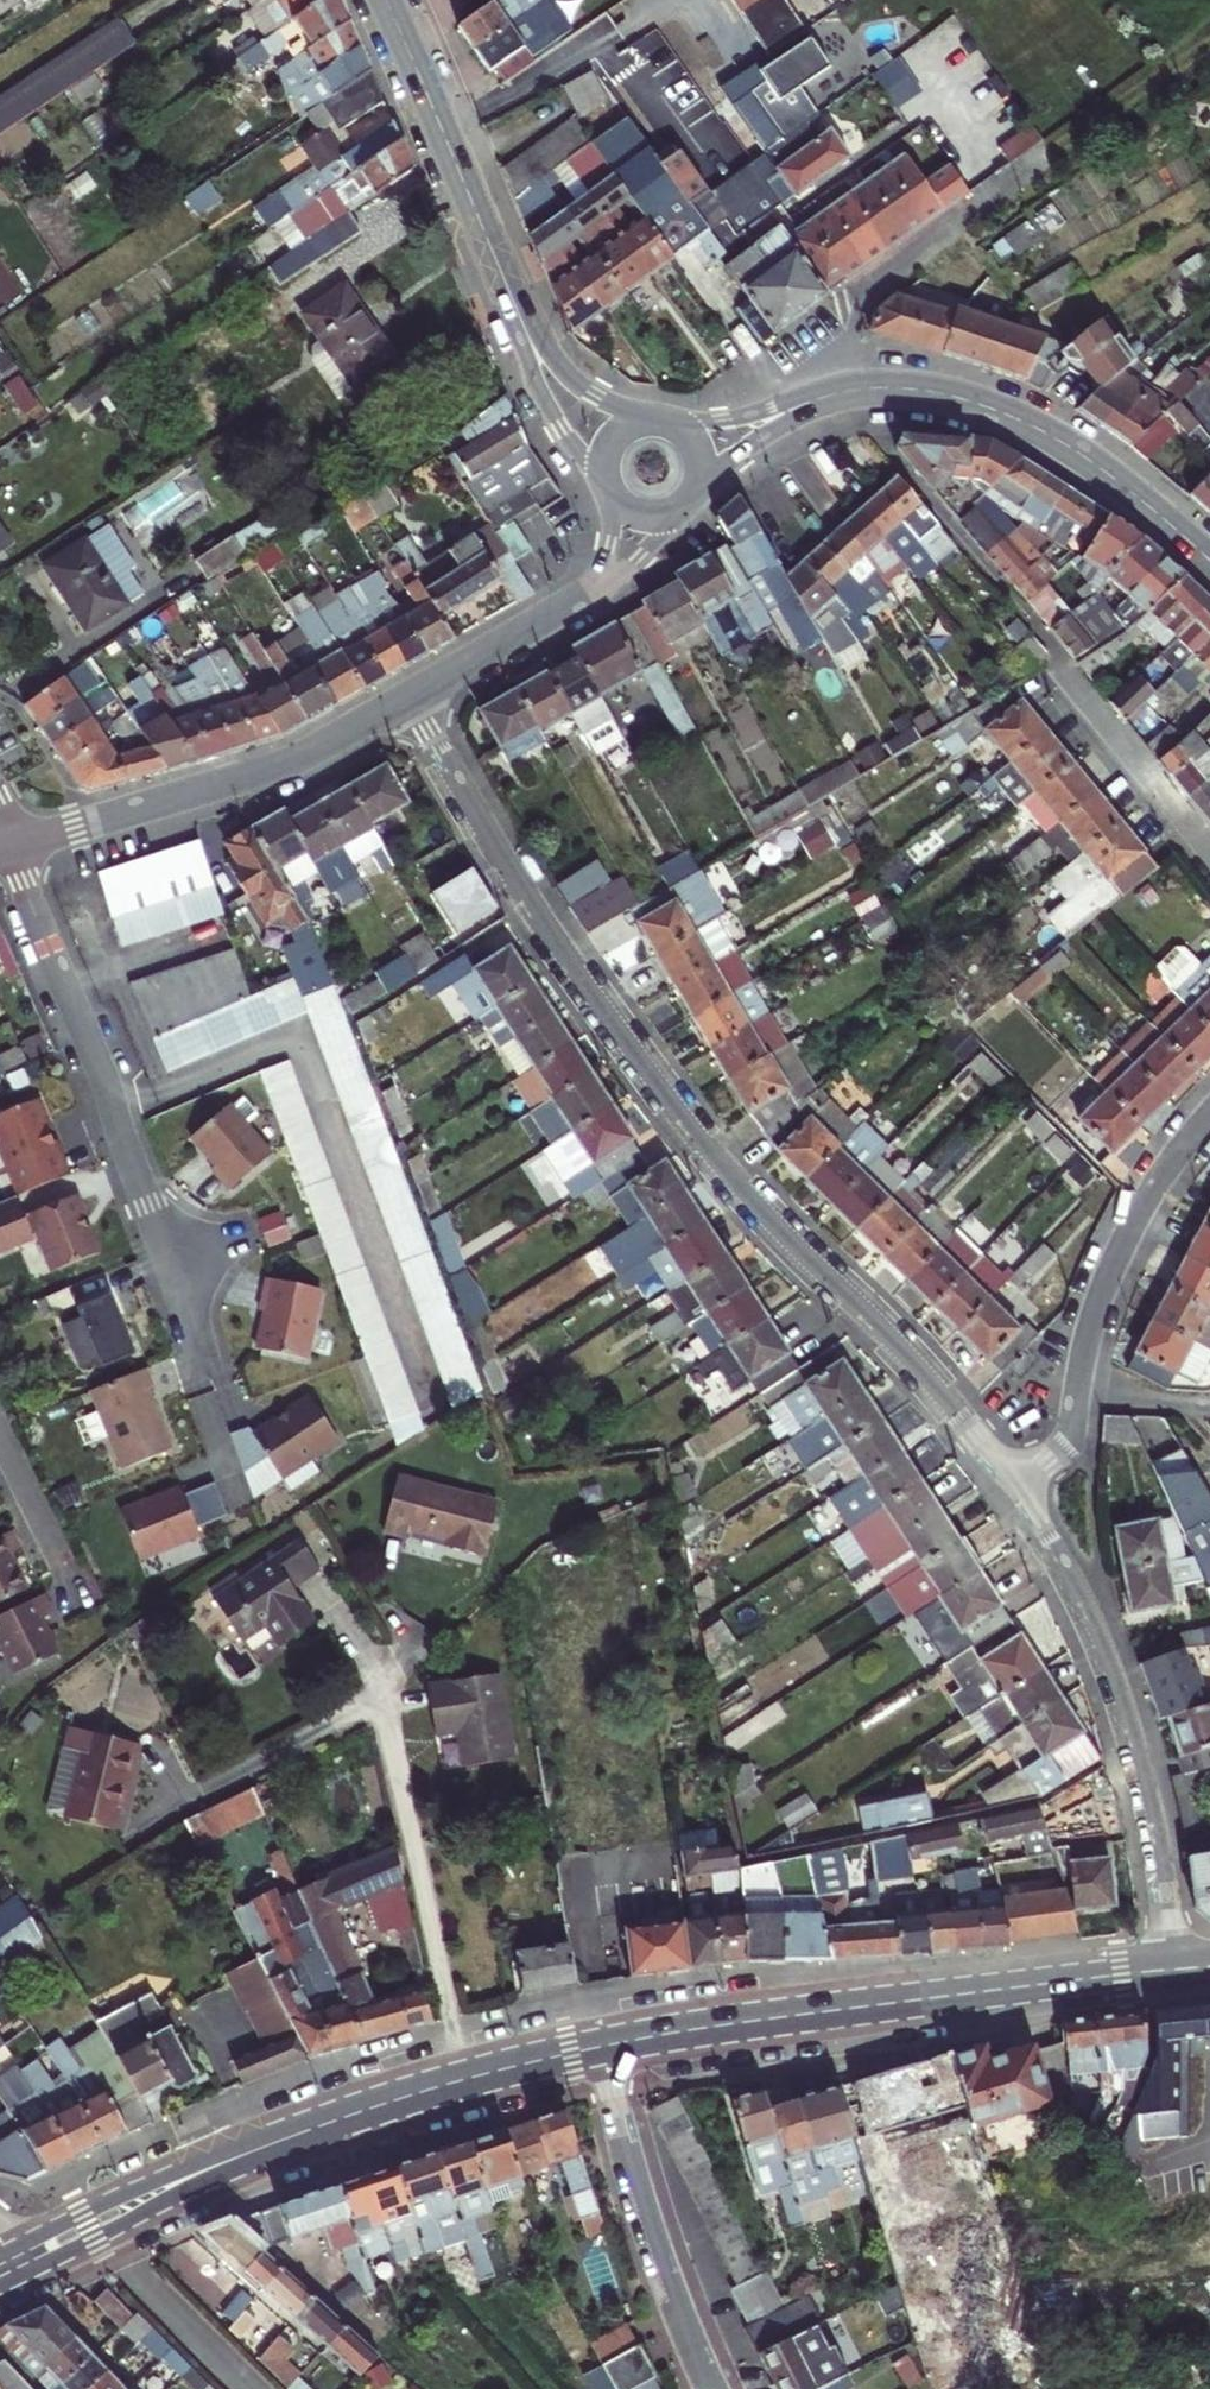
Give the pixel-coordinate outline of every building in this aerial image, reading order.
[(22,0),(0,0),(0,15),(22,0)] [(290,20),(262,39),(234,58),(242,70),(266,54),(268,58),(303,35),(311,48),(350,22),(343,5),(340,0),(319,0),(290,20)] [(289,10),(285,12),(290,20),(319,0),(282,0),(289,10)] [(459,24),(468,38),(475,47),(541,0),(493,0),(459,24)] [(572,27),(553,0),(541,0),(475,47),(483,58),(490,68),(495,65),(523,43),(540,33),(547,44),(572,27)] [(757,0),(729,0),(738,12),(757,0)] [(738,12),(763,50),(800,25),(783,0),(757,0),(738,12)] [(135,46),(119,21),(0,102),(0,137),(135,46)] [(350,22),(311,48),(290,63),(296,71),(312,59),(320,73),(360,45),(355,33),(350,22)] [(728,97),(764,147),(803,118),(782,86),(811,66),(791,37),(740,72),(748,84),(728,97)] [(523,43),(495,65),(503,76),(532,55),(523,43)] [(360,45),(320,73),(300,86),(305,94),(321,83),(331,98),(371,70),(366,57),(360,45)] [(571,97),(598,83),(587,68),(561,83),(566,89),(571,97)] [(346,127),(385,101),(371,70),(331,98),(315,108),(292,124),(322,169),(300,183),(298,180),(256,208),(269,227),(311,200),(402,140),(394,121),(358,145),(352,137),(346,127)] [(321,83),(305,94),(315,108),(331,98),(321,83)] [(577,106),(580,110),(607,95),(598,83),(571,97),(577,106)] [(565,115),(555,122),(575,148),(586,140),(590,138),(572,114),(570,111),(565,115)] [(1020,123),(1030,138),(1039,132),(1028,117),(1020,123)] [(764,147),(774,162),(814,132),(803,118),(764,147)] [(995,136),(1007,154),(1030,138),(1020,123),(1018,120),(995,136)] [(552,124),(542,132),(561,159),(565,155),(575,148),(555,122),(552,124)] [(814,132),(774,162),(775,163),(760,174),(778,200),(791,191),(792,193),(844,155),(822,126),(814,132)] [(540,133),(528,141),(548,168),(561,159),(542,132),(540,133)] [(353,210),(415,169),(408,153),(402,140),(311,200),(315,208),(322,204),(324,208),(343,195),(353,210)] [(565,155),(573,165),(589,187),(611,170),(586,140),(575,148),(565,155)] [(548,168),(528,141),(524,144),(514,152),(534,179),(540,174),(547,169),(548,168)] [(741,227),(768,207),(778,200),(760,174),(775,163),(774,162),(764,147),(732,171),(706,190),(696,177),(674,147),(656,160),(645,145),(611,170),(629,192),(643,211),(675,253),(682,247),(690,241),(708,264),(717,258),(712,251),(719,246),(706,230),(725,216),(736,230),(741,227)] [(741,227),(798,306),(808,299),(830,282),(846,271),(860,260),(876,249),(892,237),(910,224),(964,184),(946,159),(938,166),(923,177),(905,154),(901,148),(786,232),(768,207),(741,227)] [(499,163),(512,194),(534,179),(514,152),(508,156),(499,163)] [(561,159),(548,168),(547,169),(554,179),(573,165),(565,155),(561,159)] [(723,159),(696,177),(706,190),(732,171),(723,159)] [(589,187),(587,188),(605,210),(613,203),(629,192),(611,170),(589,187)] [(534,179),(512,194),(523,217),(554,194),(540,174),(534,179)] [(572,200),(564,206),(580,228),(594,218),(605,210),(587,188),(572,200)] [(343,195),(324,208),(302,222),(311,237),(353,210),(343,195)] [(613,203),(605,210),(650,271),(650,272),(658,266),(673,255),(675,253),(643,211),(628,222),(613,203)] [(548,253),(559,245),(569,237),(580,228),(564,206),(529,231),(533,241),(541,259),(548,253)] [(367,231),(353,210),(311,237),(272,263),(286,284),(367,231)] [(650,271),(605,210),(594,218),(608,237),(594,246),(627,288),(627,289),(639,281),(650,272),(650,271)] [(722,255),(748,291),(773,326),(779,321),(798,306),(741,227),(736,230),(725,216),(706,230),(719,246),(712,251),(717,258),(722,255)] [(627,288),(594,246),(583,254),(569,237),(559,245),(604,307),(615,299),(627,289),(627,288)] [(549,278),(571,329),(584,320),(585,321),(591,317),(602,308),(604,307),(559,245),(548,253),(541,259),(549,278)] [(970,290),(988,271),(980,263),(962,283),(970,290)] [(880,302),(869,322),(891,330),(908,336),(924,299),(907,293),(926,281),(919,271),(896,288),(880,302)] [(988,271),(970,290),(979,298),(997,279),(988,271)] [(347,286),(305,314),(332,356),(340,368),(382,340),(361,308),(347,286)] [(773,326),(748,291),(734,302),(760,335),(773,326)] [(939,345),(951,308),(924,299),(908,336),(928,342),(939,345)] [(951,308),(939,345),(968,355),(990,363),(1006,318),(956,304),(953,304),(951,308)] [(1059,362),(1072,360),(1079,367),(1094,382),(1096,381),(1100,383),(1124,363),(1128,360),(1109,337),(1112,335),(1097,317),(1083,328),(1050,351),(1059,362)] [(1012,370),(1023,374),(1038,350),(1044,355),(1050,351),(1083,328),(1075,320),(1056,334),(1006,318),(990,363),(1012,370)] [(1166,340),(1160,334),(1146,345),(1129,359),(1137,366),(1166,340)] [(353,388),(395,360),(382,340),(340,368),(353,388)] [(1038,350),(1023,374),(1039,383),(1050,364),(1044,355),(1038,350)] [(1161,389),(1149,381),(1136,401),(1127,397),(1107,425),(1121,433),(1129,438),(1158,411),(1175,395),(1209,363),(1203,357),(1192,367),(1188,363),(1161,389)] [(1136,401),(1149,381),(1124,363),(1100,383),(1096,381),(1073,404),(1087,413),(1107,425),(1127,397),(1136,401)] [(490,524),(527,500),(524,441),(519,429),(502,392),(499,393),(492,399),(456,428),(463,440),(445,452),(490,524)] [(1174,426),(1158,411),(1129,438),(1128,440),(1146,454),(1174,426)] [(956,437),(895,431),(891,439),(886,447),(924,490),(941,474),(942,462),(954,465),(958,462),(956,437)] [(977,438),(956,437),(958,462),(954,465),(942,462),(941,474),(924,490),(927,494),(931,498),(952,522),(967,507),(964,504),(973,495),(987,481),(1009,459),(999,452),(982,442),(977,438)] [(524,441),(527,500),(535,496),(540,503),(564,490),(546,461),(529,446),(527,447),(524,441)] [(1186,484),(1209,507),(1209,458),(1186,484)] [(987,481),(973,495),(989,506),(1006,517),(1009,512),(1014,505),(1019,496),(1033,474),(1020,465),(1009,459),(987,481)] [(1034,524),(1055,488),(1044,481),(1033,474),(1019,496),(1014,505),(1009,512),(1006,517),(1018,523),(1030,530),(1034,524)] [(878,502),(900,529),(918,553),(941,533),(899,484),(889,492),(878,502)] [(1068,496),(1055,488),(1034,524),(1030,530),(1050,544),(1051,545),(1056,538),(1059,533),(1064,525),(1078,502),(1068,496)] [(870,509),(859,518),(880,545),(880,546),(900,529),(878,502),(870,509)] [(1084,538),(1100,516),(1078,502),(1064,525),(1084,538)] [(783,584),(737,503),(727,512),(714,523),(732,554),(725,558),(763,625),(774,619),(790,647),(811,635),(783,584)] [(998,541),(985,526),(967,507),(952,522),(969,541),(982,556),(998,541)] [(1101,577),(1135,538),(1116,526),(1100,516),(1073,555),(1065,563),(1070,569),(1077,577),(1080,582),(1088,591),(1101,577)] [(839,535),(861,562),(880,545),(859,518),(850,526),(839,535)] [(533,550),(514,519),(494,532),(507,552),(514,562),(533,550)] [(993,520),(985,526),(998,541),(1005,535),(993,520)] [(998,541),(982,556),(995,571),(1006,583),(1023,568),(1034,558),(1050,544),(1030,530),(1018,523),(1005,535),(998,541)] [(103,524),(41,570),(63,600),(85,630),(140,590),(124,568),(131,563),(103,524)] [(396,548),(409,568),(442,618),(472,598),(502,578),(515,599),(530,590),(514,562),(507,552),(490,562),(471,533),(423,564),(408,540),(396,548)] [(926,563),(950,544),(941,533),(918,553),(926,563)] [(205,576),(215,571),(245,555),(235,534),(195,556),(205,576)] [(822,551),(845,577),(861,562),(839,535),(832,542),(822,551)] [(1138,579),(1158,556),(1144,545),(1135,538),(1101,577),(1088,591),(1103,611),(1121,597),(1115,592),(1132,574),(1138,579)] [(811,560),(801,568),(832,604),(843,616),(835,625),(846,641),(856,633),(851,626),(866,614),(865,612),(870,607),(863,599),(857,592),(845,577),(822,551),(811,560)] [(227,591),(262,572),(250,552),(245,555),(215,571),(227,591)] [(699,566),(671,582),(675,590),(706,643),(716,660),(768,633),(763,625),(725,558),(722,553),(699,566)] [(900,555),(893,561),(898,566),(904,561),(900,555)] [(1167,562),(1158,556),(1138,579),(1132,574),(1115,592),(1121,597),(1140,615),(1146,610),(1182,574),(1167,562)] [(1022,602),(1042,584),(1049,578),(1034,558),(1023,568),(1006,583),(1014,592),(1022,602)] [(893,561),(887,565),(892,570),(898,566),(893,561)] [(1070,569),(1065,563),(1058,570),(1063,576),(1070,569)] [(453,636),(442,618),(409,568),(396,575),(417,607),(402,615),(426,651),(435,646),(453,636)] [(783,584),(811,635),(816,643),(823,637),(811,622),(832,604),(801,568),(793,575),(783,584)] [(402,615),(387,596),(381,585),(373,571),(354,582),(382,627),(404,663),(415,657),(426,651),(402,615)] [(1175,637),(1209,602),(1209,601),(1182,574),(1146,610),(1140,615),(1132,621),(1137,626),(1153,614),(1175,637)] [(1073,605),(1088,591),(1080,582),(1077,577),(1061,590),(1073,605)] [(1049,578),(1042,584),(1065,612),(1073,605),(1061,590),(1049,578)] [(386,581),(381,585),(387,596),(392,591),(386,581)] [(1042,584),(1022,602),(1034,616),(1047,630),(1065,612),(1042,584)] [(865,585),(857,592),(863,599),(871,592),(865,585)] [(643,613),(626,621),(655,672),(672,663),(665,652),(691,637),(697,647),(706,643),(675,590),(649,604),(640,609),(643,613)] [(1065,612),(1047,630),(1059,644),(1072,658),(1116,627),(1103,611),(1088,591),(1073,605),(1065,612)] [(335,639),(313,604),(307,595),(295,602),(327,654),(312,664),(335,701),(348,693),(364,685),(341,649),(335,639)] [(322,598),(313,604),(335,639),(343,633),(322,598)] [(345,603),(351,615),(357,611),(350,599),(345,603)] [(1193,655),(1209,637),(1209,602),(1175,637),(1166,647),(1176,656),(1148,686),(1155,693),(1193,655)] [(351,615),(345,603),(340,605),(337,607),(345,619),(351,615)] [(287,607),(285,609),(269,618),(299,666),(292,670),(261,621),(250,627),(256,636),(306,716),(308,715),(322,708),(335,701),(312,664),(305,652),(313,648),(287,607)] [(576,660),(600,703),(639,681),(668,730),(683,722),(655,672),(626,621),(596,639),(572,652),(576,660)] [(382,627),(362,637),(362,638),(384,674),(393,669),(401,665),(404,663),(382,627)] [(253,689),(279,730),(291,724),(306,716),(256,636),(248,640),(257,654),(253,656),(269,681),(253,689)] [(1027,636),(1000,657),(1019,682),(1030,676),(1043,668),(1045,658),(1027,636)] [(362,638),(362,637),(341,649),(364,685),(375,679),(384,674),(362,638)] [(1193,655),(1209,673),(1209,637),(1193,655)] [(274,734),(279,730),(253,689),(221,638),(202,650),(259,738),(270,735),(274,734)] [(1103,643),(1076,663),(1087,676),(1112,656),(1103,643)] [(202,650),(183,660),(211,703),(237,745),(250,741),(259,738),(202,650)] [(106,677),(91,656),(83,663),(97,684),(106,677)] [(561,669),(545,678),(570,720),(581,741),(612,724),(600,703),(576,660),(561,669)] [(156,699),(138,672),(125,679),(138,699),(143,707),(156,699)] [(1109,705),(1125,723),(1155,693),(1148,686),(1138,676),(1109,705)] [(31,717),(37,725),(77,698),(63,677),(25,707),(31,717)] [(97,684),(110,703),(119,697),(114,689),(109,682),(106,677),(97,684)] [(109,682),(114,689),(122,683),(117,677),(109,682)] [(531,686),(515,695),(535,732),(538,738),(570,720),(545,678),(531,686)] [(179,679),(171,682),(183,700),(190,698),(179,679)] [(175,703),(183,700),(171,682),(165,685),(175,703)] [(941,728),(929,735),(938,746),(951,737),(961,749),(979,735),(1005,766),(1041,737),(1024,715),(1005,691),(993,698),(966,713),(941,728)] [(493,741),(507,766),(543,746),(538,738),(535,732),(515,695),(479,715),(493,741)] [(110,703),(120,718),(130,712),(126,707),(119,697),(110,703)] [(45,736),(52,747),(90,718),(77,698),(37,725),(45,736)] [(161,707),(156,699),(143,707),(138,699),(126,707),(130,712),(137,722),(161,707)] [(237,745),(211,703),(189,710),(215,752),(226,748),(237,745)] [(195,758),(168,717),(161,707),(137,722),(139,726),(167,767),(182,762),(195,758)] [(189,710),(168,717),(195,758),(208,754),(215,752),(189,710)] [(120,718),(130,732),(139,726),(137,722),(130,712),(120,718)] [(59,758),(65,767),(104,739),(90,718),(52,747),(59,758)] [(167,767),(139,726),(130,732),(140,748),(116,755),(124,780),(149,772),(167,767)] [(1172,727),(1145,748),(1158,763),(1172,752),(1183,742),(1172,727)] [(1158,763),(1170,779),(1190,762),(1194,766),(1208,754),(1192,733),(1183,742),(1172,752),(1158,763)] [(1055,754),(1041,737),(1005,766),(972,792),(981,802),(994,792),(1011,811),(1029,796),(1065,766),(1055,754)] [(65,767),(79,789),(89,793),(105,787),(124,780),(116,755),(104,739),(65,767)] [(1170,779),(1187,799),(1209,779),(1209,756),(1208,754),(1194,766),(1190,762),(1170,779)] [(384,766),(347,786),(369,825),(406,804),(396,787),(384,766)] [(1053,826),(1089,798),(1078,783),(1065,766),(1029,796),(1053,826)] [(851,780),(846,769),(795,798),(801,809),(823,797),(851,780)] [(1187,799),(1209,827),(1209,779),(1187,799)] [(393,869),(369,825),(347,786),(330,796),(315,804),(349,864),(351,867),(369,857),(380,876),(393,869)] [(795,798),(792,794),(741,823),(750,840),(801,809),(795,798)] [(1065,865),(1112,827),(1099,810),(1089,798),(1053,826),(1041,836),(1008,862),(1021,879),(1054,852),(1065,865)] [(349,864),(315,804),(301,812),(286,821),(312,868),(319,881),(349,864)] [(268,820),(249,830),(282,885),(300,916),(310,911),(297,887),(316,876),(312,868),(286,821),(281,812),(268,820)] [(1008,862),(1041,836),(1032,825),(999,851),(1008,862)] [(1065,865),(1061,868),(1086,897),(1064,915),(1077,929),(1092,917),(1147,870),(1128,846),(1112,827),(1065,865)] [(238,865),(231,869),(265,926),(289,932),(304,923),(300,916),(282,885),(249,830),(248,828),(243,832),(238,828),(226,834),(228,841),(225,844),(232,857),(238,865)] [(217,916),(204,873),(195,842),(180,847),(164,852),(151,856),(137,861),(123,865),(109,870),(118,900),(104,903),(118,947),(217,916)] [(238,865),(232,857),(229,859),(225,861),(231,869),(238,865)] [(595,863),(555,887),(568,908),(607,885),(595,863)] [(615,881),(568,910),(585,939),(633,910),(615,881)] [(691,938),(712,926),(688,886),(630,920),(643,942),(654,960),(691,938)] [(457,914),(468,934),(498,916),(487,896),(457,914)] [(710,913),(716,923),(729,915),(723,905),(710,913)] [(372,1109),(367,1095),(363,1083),(362,1081),(356,1063),(351,1049),(346,1035),(343,1027),(340,1020),(339,1015),(334,1004),(304,923),(289,932),(303,971),(287,977),(300,1016),(303,1014),(309,1031),(314,1045),(319,1059),(324,1074),(330,1091),(333,1101),(335,1105),(340,1120),(346,1135),(351,1149),(357,1165),(362,1180),(368,1195),(372,1209),(378,1224),(383,1239),(388,1253),(394,1268),(399,1283),(404,1297),(410,1314),(415,1328),(421,1343),(426,1358),(432,1372),(437,1386),(468,1376),(466,1370),(463,1361),(458,1347),(453,1335),(452,1331),(447,1318),(442,1302),(436,1287),(435,1283),(435,1282),(431,1272),(425,1257),(420,1243),(415,1228),(414,1226),(409,1213),(404,1198),(401,1189),(399,1184),(393,1169),(389,1157),(389,1156),(388,1154),(383,1139),(377,1124),(376,1120),(372,1109)] [(712,926),(691,938),(710,970),(730,958),(712,926)] [(4,981),(17,975),(0,937),(0,972),(4,981)] [(710,970),(691,938),(654,960),(665,979),(673,992),(710,970)] [(397,949),(410,971),(425,961),(413,940),(397,949)] [(476,1012),(527,980),(518,965),(505,946),(471,968),(461,952),(416,981),(427,997),(455,979),(476,1012)] [(1194,971),(1172,947),(1164,947),(1141,968),(1166,995),(1209,1042),(1209,956),(1194,971)] [(300,1016),(287,977),(239,994),(228,953),(129,984),(144,1027),(157,1067),(300,1016)] [(730,958),(710,970),(727,1001),(747,989),(730,958)] [(1158,988),(1141,968),(1127,981),(1145,1000),(1158,988)] [(683,1009),(691,1022),(727,1001),(710,970),(673,992),(683,1009)] [(476,1012),(497,1044),(547,1012),(538,999),(527,981),(476,1012)] [(701,1039),(709,1052),(745,1030),(765,1018),(747,989),(727,1001),(691,1022),(701,1039)] [(1138,1021),(1182,1069),(1196,1056),(1209,1042),(1166,995),(1138,1021)] [(497,1044),(516,1074),(565,1043),(555,1026),(547,1012),(497,1044)] [(1169,1081),(1182,1069),(1138,1021),(1109,1047),(1154,1095),(1169,1081)] [(715,1063),(726,1082),(762,1061),(745,1030),(709,1052),(715,1063)] [(812,1046),(805,1035),(791,1044),(797,1054),(812,1046)] [(504,1082),(524,1112),(585,1075),(576,1060),(565,1043),(516,1074),(504,1082)] [(1154,1095),(1109,1048),(1082,1076),(1095,1089),(1125,1123),(1138,1110),(1154,1095)] [(0,1054),(0,1073),(16,1065),(8,1050),(0,1054)] [(797,1111),(767,1058),(762,1061),(726,1082),(742,1108),(748,1118),(765,1136),(797,1111)] [(290,1075),(262,1085),(268,1100),(273,1115),(279,1129),(284,1145),(290,1159),(295,1174),(301,1188),(306,1204),(312,1218),(317,1233),(318,1236),(323,1248),(328,1263),(333,1277),(339,1292),(344,1307),(350,1321),(355,1336),(361,1351),(364,1359),(366,1366),(372,1380),(377,1396),(383,1410),(388,1425),(396,1447),(424,1427),(416,1415),(410,1400),(405,1385),(400,1370),(394,1355),(389,1341),(383,1326),(378,1311),(372,1296),(367,1282),(361,1267),(356,1252),(350,1237),(345,1223),(339,1208),(334,1193),(328,1178),(323,1164),(318,1149),(312,1134),(307,1120),(301,1104),(296,1090),(290,1075)] [(585,1075),(524,1112),(544,1143),(605,1105),(597,1092),(585,1075)] [(1081,1156),(1085,1160),(1106,1141),(1125,1123),(1095,1089),(1082,1076),(1040,1115),(1056,1131),(1081,1156)] [(822,1091),(797,1111),(765,1136),(789,1160),(810,1182),(854,1134),(868,1120),(860,1113),(853,1120),(822,1091)] [(17,1198),(67,1177),(54,1145),(52,1146),(49,1137),(46,1130),(47,1127),(36,1101),(0,1116),(0,1152),(17,1198)] [(226,1105),(188,1138),(207,1160),(213,1167),(208,1171),(227,1192),(269,1155),(247,1130),(258,1120),(244,1105),(233,1114),(226,1105)] [(557,1181),(566,1199),(597,1180),(634,1157),(622,1140),(626,1138),(619,1127),(605,1105),(544,1143),(565,1176),(557,1181)] [(828,1199),(840,1210),(884,1162),(854,1134),(810,1182),(828,1199)] [(634,1157),(597,1180),(626,1226),(679,1192),(666,1170),(661,1163),(644,1173),(634,1157)] [(853,1222),(865,1234),(905,1191),(909,1186),(884,1162),(840,1210),(853,1222)] [(905,1191),(865,1234),(877,1245),(891,1258),(931,1214),(905,1191)] [(626,1226),(646,1256),(699,1222),(689,1207),(679,1192),(626,1226)] [(0,1205),(0,1253),(32,1240),(31,1239),(36,1236),(52,1274),(96,1256),(83,1225),(80,1218),(83,1217),(74,1197),(22,1218),(15,1199),(0,1205)] [(931,1214),(891,1258),(903,1270),(917,1283),(946,1252),(959,1237),(947,1228),(950,1222),(935,1210),(931,1214)] [(1192,1248),(1209,1258),(1209,1218),(1208,1217),(1200,1233),(1192,1248)] [(652,1296),(663,1289),(719,1254),(708,1237),(699,1222),(646,1256),(613,1277),(621,1290),(639,1278),(652,1296)] [(987,1259),(962,1233),(959,1237),(946,1252),(971,1275),(987,1259)] [(1175,1283),(1209,1302),(1209,1258),(1192,1248),(1182,1269),(1175,1283)] [(931,1296),(943,1307),(971,1275),(946,1252),(917,1283),(931,1296)] [(654,1340),(686,1320),(741,1286),(731,1272),(719,1254),(663,1289),(675,1309),(646,1328),(654,1340)] [(971,1275),(943,1307),(958,1321),(968,1331),(996,1299),(1012,1282),(987,1259),(971,1275)] [(1028,1265),(1016,1278),(1023,1285),(1035,1271),(1028,1265)] [(100,1277),(79,1285),(86,1301),(106,1292),(100,1277)] [(257,1351),(306,1360),(319,1289),(264,1279),(258,1312),(264,1313),(263,1319),(257,1351)] [(1160,1314),(1209,1343),(1209,1302),(1175,1283),(1166,1302),(1160,1314)] [(686,1320),(709,1354),(763,1320),(752,1303),(741,1286),(686,1320)] [(122,1327),(109,1297),(75,1311),(79,1321),(63,1327),(80,1367),(95,1361),(99,1371),(134,1356),(122,1327)] [(996,1299),(968,1331),(984,1346),(1009,1369),(1043,1329),(1033,1318),(1025,1326),(996,1299)] [(1160,1314),(1147,1341),(1135,1366),(1171,1386),(1181,1367),(1202,1379),(1209,1365),(1209,1343),(1160,1314)] [(746,1379),(755,1393),(793,1367),(778,1344),(763,1320),(709,1354),(698,1361),(707,1376),(717,1369),(731,1390),(746,1379)] [(798,1425),(801,1431),(861,1393),(849,1375),(843,1364),(826,1375),(813,1355),(793,1367),(755,1393),(774,1420),(763,1427),(773,1442),(798,1425)] [(153,1390),(145,1371),(90,1394),(122,1472),(172,1451),(154,1407),(148,1392),(153,1390)] [(803,1471),(824,1457),(879,1424),(871,1409),(861,1393),(801,1431),(784,1441),(803,1471)] [(276,1423),(251,1439),(247,1432),(231,1442),(245,1481),(269,1466),(275,1475),(283,1477),(306,1460),(311,1461),(338,1441),(312,1400),(286,1416),(288,1418),(283,1421),(277,1425),(276,1423)] [(1103,1418),(1102,1444),(1141,1448),(1130,1420),(1103,1418)] [(879,1424),(824,1457),(842,1487),(897,1452),(890,1441),(879,1424)] [(842,1487),(862,1518),(916,1483),(907,1469),(897,1452),(842,1487)] [(1202,1590),(1209,1587),(1209,1503),(1195,1478),(1158,1486),(1173,1522),(1190,1561),(1202,1590)] [(491,1508),(397,1480),(380,1537),(398,1543),(401,1533),(425,1540),(439,1544),(437,1551),(475,1562),(491,1508)] [(843,1570),(879,1546),(934,1512),(924,1495),(916,1483),(862,1518),(825,1542),(843,1570)] [(145,1504),(117,1515),(136,1563),(197,1538),(195,1532),(225,1519),(212,1486),(181,1499),(178,1492),(159,1501),(146,1506),(145,1504)] [(879,1546),(899,1576),(953,1542),(945,1530),(934,1512),(879,1546)] [(1160,1543),(1177,1540),(1173,1522),(1156,1525),(1160,1543)] [(1164,1568),(1160,1543),(1156,1525),(1113,1533),(1117,1550),(1122,1577),(1164,1568)] [(7,1530),(0,1534),(0,1602),(24,1590),(13,1569),(6,1556),(17,1550),(7,1530)] [(1160,1543),(1164,1568),(1181,1564),(1177,1540),(1160,1543)] [(953,1542),(899,1576),(894,1580),(913,1610),(972,1573),(963,1560),(953,1542)] [(314,1574),(294,1544),(208,1604),(236,1646),(260,1630),(274,1650),(311,1626),(300,1610),(289,1591),(314,1574)] [(1164,1568),(1122,1577),(1127,1601),(1129,1616),(1185,1606),(1181,1589),(1199,1585),(1190,1561),(1181,1564),(1164,1568)] [(907,1614),(937,1661),(1001,1620),(988,1600),(972,1573),(913,1610),(907,1614)] [(907,1614),(913,1610),(894,1580),(887,1584),(907,1614)] [(42,1599),(0,1619),(0,1642),(2,1640),(18,1675),(56,1657),(45,1632),(40,1623),(51,1619),(42,1599)] [(950,1677),(970,1708),(1031,1670),(1017,1648),(1001,1620),(937,1661),(932,1665),(943,1682),(950,1677)] [(1178,1645),(1198,1644),(1209,1643),(1209,1628),(1177,1632),(1178,1645)] [(1178,1645),(1136,1661),(1145,1688),(1155,1719),(1168,1715),(1207,1704),(1197,1679),(1191,1681),(1178,1645)] [(963,1713),(956,1717),(976,1747),(979,1745),(1049,1700),(1041,1686),(1031,1670),(970,1708),(963,1713)] [(950,1677),(943,1682),(963,1713),(970,1708),(950,1677)] [(437,1703),(447,1753),(467,1749),(470,1767),(473,1781),(524,1772),(508,1690),(437,1703)] [(976,1813),(1027,1803),(1027,1800),(1087,1757),(1067,1728),(1049,1700),(979,1745),(987,1757),(998,1749),(1013,1773),(974,1799),(976,1813)] [(1207,1704),(1168,1715),(1176,1747),(1182,1773),(1202,1769),(1209,1767),(1209,1703),(1207,1704)] [(136,1740),(63,1724),(58,1747),(76,1751),(63,1814),(114,1825),(121,1788),(123,1779),(128,1779),(136,1740)] [(928,1767),(945,1767),(926,1737),(913,1745),(928,1767)] [(1099,1785),(1095,1763),(1030,1811),(1037,1829),(1099,1785)] [(1179,1829),(1209,1824),(1209,1814),(1209,1808),(1202,1769),(1182,1773),(1173,1775),(1179,1829)] [(198,1822),(210,1846),(262,1819),(252,1795),(212,1814),(198,1822)] [(888,1804),(894,1830),(920,1824),(915,1799),(888,1804)] [(942,1850),(943,1856),(1027,1838),(1031,1856),(1035,1856),(1046,1853),(1037,1829),(1030,1811),(952,1827),(955,1847),(942,1850)] [(210,1846),(198,1822),(183,1829),(196,1853),(210,1846)] [(937,1831),(942,1850),(955,1847),(952,1827),(937,1831)] [(899,1838),(904,1864),(943,1856),(942,1850),(937,1831),(899,1838)] [(895,1839),(862,1846),(870,1885),(886,1882),(902,1879),(899,1864),(895,1839)] [(674,1856),(678,1880),(703,1876),(719,1874),(721,1891),(730,1889),(729,1870),(728,1863),(725,1848),(674,1856)] [(1183,1855),(1191,1907),(1209,1918),(1209,1851),(1183,1855)] [(831,1852),(797,1857),(811,1923),(816,1949),(819,1964),(834,1964),(853,1962),(883,1960),(878,1898),(869,1899),(870,1907),(842,1909),(839,1882),(838,1877),(831,1852)] [(1053,1876),(1049,1863),(1046,1853),(1035,1856),(1043,1878),(1053,1876)] [(392,1854),(295,1896),(358,2047),(388,2038),(408,2033),(398,2000),(372,2006),(333,1916),(362,1903),(375,1940),(395,1932),(411,1975),(419,1973),(392,1854)] [(1099,1856),(1049,1863),(1053,1876),(1062,1874),(1067,1905),(1076,1904),(1105,1900),(1099,1856)] [(811,1923),(797,1857),(764,1863),(774,1915),(775,1927),(774,1955),(772,1964),(787,1964),(798,1964),(819,1964),(816,1949),(811,1923)] [(945,1866),(948,1876),(978,1873),(976,1862),(945,1866)] [(774,1915),(764,1863),(729,1870),(730,1889),(736,1965),(755,1965),(772,1964),(774,1955),(775,1927),(774,1915)] [(641,1907),(644,1925),(648,1946),(654,1946),(657,1974),(682,1971),(666,1869),(650,1872),(655,1904),(641,1907)] [(978,1873),(948,1876),(952,1896),(944,1898),(945,1911),(951,1954),(963,1953),(975,1952),(969,1910),(968,1896),(983,1894),(984,1900),(995,1899),(992,1885),(981,1887),(978,1873)] [(287,1899),(295,1896),(286,1876),(278,1879),(287,1899)] [(703,1876),(678,1880),(679,1891),(705,1888),(703,1876)] [(911,1894),(913,1902),(935,1899),(944,1898),(952,1896),(948,1876),(940,1877),(941,1884),(911,1889),(911,1894)] [(736,1965),(730,1889),(721,1891),(722,1915),(708,1917),(713,1968),(726,1966),(736,1965)] [(997,1907),(1001,1946),(1035,1941),(1071,1937),(1066,1914),(1058,1890),(1047,1892),(1048,1899),(1013,1905),(1013,1901),(996,1904),(997,1907)] [(220,1899),(255,1966),(306,2062),(320,2058),(358,2047),(295,1896),(287,1899),(275,1904),(272,1896),(240,1910),(238,1906),(236,1907),(229,1894),(220,1899)] [(680,1898),(682,1908),(707,1905),(705,1894),(680,1898)] [(915,1915),(913,1902),(911,1894),(905,1896),(907,1916),(915,1915)] [(644,1925),(641,1907),(639,1898),(614,1903),(618,1928),(644,1925)] [(944,1898),(935,1899),(937,1912),(945,1911),(944,1898)] [(985,1908),(997,1907),(996,1904),(995,1899),(984,1900),(985,1908)] [(41,1945),(28,1922),(17,1904),(0,1915),(0,1973),(41,1945)] [(985,1908),(969,1910),(975,1952),(987,1952),(1001,1950),(1001,1946),(997,1907),(985,1908)] [(937,1912),(915,1915),(921,1956),(936,1955),(951,1954),(945,1911),(937,1912)] [(887,1919),(890,1959),(905,1958),(921,1956),(915,1915),(907,1916),(887,1919)] [(713,1968),(708,1917),(683,1921),(691,1970),(701,1969),(713,1968)] [(567,1983),(561,1946),(511,1956),(518,1992),(536,1989),(567,1983)] [(306,2062),(255,1966),(231,1978),(266,2045),(226,2063),(239,2089),(306,2062)] [(0,1988),(0,2047),(27,2029),(0,1988)] [(398,2000),(408,2033),(429,2027),(417,1993),(398,2000)] [(1111,2172),(1137,2159),(1151,2130),(1178,2129),(1178,2057),(1207,2054),(1205,2039),(1207,2038),(1203,2005),(1157,2011),(1160,2060),(1158,2089),(1129,2141),(1121,2153),(1111,2172)] [(158,2012),(127,2027),(101,2040),(137,2103),(158,2092),(167,2088),(171,2094),(194,2083),(158,2012)] [(1147,2012),(1123,2015),(1128,2070),(1130,2090),(1130,2091),(1125,2101),(1131,2105),(1135,2099),(1147,2095),(1154,2069),(1148,2067),(1152,2056),(1147,2012)] [(1123,2015),(1098,2018),(1103,2073),(1128,2070),(1123,2015)] [(1069,2045),(1073,2077),(1103,2073),(1098,2018),(1067,2021),(1069,2045)] [(137,2103),(101,2040),(99,2037),(66,2057),(56,2043),(43,2053),(46,2057),(64,2084),(83,2112),(101,2147),(128,2134),(149,2124),(137,2103)] [(956,2060),(975,2125),(1015,2112),(1020,2105),(1031,2102),(1032,2104),(1045,2101),(1046,2098),(1074,2090),(1073,2077),(1069,2045),(1036,2053),(1035,2050),(990,2062),(987,2052),(956,2060)] [(954,2054),(842,2088),(863,2159),(900,2285),(916,2343),(1028,2310),(975,2125),(956,2060),(954,2054)] [(46,2057),(34,2065),(50,2092),(64,2084),(46,2057)] [(30,2092),(72,2161),(86,2154),(101,2147),(83,2112),(64,2084),(50,2092),(34,2065),(19,2075),(30,2092)] [(1104,2086),(1105,2095),(1130,2091),(1130,2090),(1128,2070),(1103,2073),(1104,2086)] [(1103,2073),(1073,2077),(1074,2090),(1074,2091),(1104,2086),(1103,2073)] [(19,2075),(7,2082),(19,2100),(30,2092),(19,2075)] [(72,2161),(30,2092),(19,2100),(7,2082),(3,2077),(0,2079),(0,2106),(7,2116),(0,2121),(0,2176),(27,2182),(48,2172),(72,2161)] [(842,2223),(842,2225),(854,2221),(838,2168),(863,2159),(842,2088),(804,2100),(833,2196),(842,2223)] [(736,2102),(760,2181),(779,2175),(786,2202),(794,2229),(808,2225),(807,2222),(802,2206),(770,2097),(768,2092),(736,2102)] [(791,2092),(770,2097),(802,2206),(833,2196),(804,2100),(795,2103),(791,2092)] [(656,2112),(664,2127),(690,2114),(682,2099),(656,2112)] [(509,2131),(523,2176),(565,2163),(599,2262),(618,2256),(569,2112),(509,2131)] [(664,2127),(672,2143),(698,2130),(690,2114),(664,2127)] [(1108,2128),(1101,2139),(1121,2153),(1129,2141),(1108,2128)] [(523,2176),(509,2131),(476,2142),(494,2198),(527,2187),(523,2176)] [(476,2142),(440,2154),(461,2214),(484,2283),(498,2278),(480,2217),(499,2211),(494,2198),(476,2142)] [(680,2160),(687,2175),(713,2161),(705,2146),(680,2160)] [(440,2154),(399,2167),(428,2255),(448,2249),(440,2221),(461,2214),(440,2154)] [(687,2175),(695,2191),(721,2178),(713,2161),(687,2175)] [(399,2167),(370,2177),(386,2224),(401,2220),(420,2278),(434,2274),(428,2255),(399,2167)] [(1118,2187),(1126,2202),(1152,2190),(1144,2174),(1118,2187)] [(768,2208),(786,2202),(779,2175),(760,2181),(768,2208)] [(370,2177),(341,2186),(364,2255),(379,2251),(396,2300),(410,2296),(386,2224),(370,2177)] [(695,2191),(704,2208),(729,2194),(721,2178),(695,2191)] [(235,2222),(268,2252),(326,2232),(333,2255),(344,2251),(352,2275),(369,2298),(378,2295),(364,2255),(341,2186),(235,2222)] [(1126,2202),(1133,2217),(1159,2204),(1152,2190),(1126,2202)] [(704,2208),(711,2223),(737,2210),(729,2194),(704,2208)] [(802,2206),(807,2222),(817,2219),(820,2230),(842,2223),(833,2196),(802,2206)] [(711,2223),(719,2239),(745,2226),(737,2210),(711,2223)] [(205,2234),(265,2289),(285,2267),(268,2252),(235,2222),(205,2234)] [(719,2239),(727,2256),(753,2243),(745,2226),(719,2239)] [(727,2256),(735,2272),(761,2258),(753,2243),(727,2256)] [(735,2272),(743,2287),(768,2273),(761,2258),(735,2272)] [(1162,2277),(1169,2292),(1195,2279),(1188,2265),(1162,2277)] [(298,2319),(317,2297),(285,2267),(265,2289),(298,2319)] [(737,2290),(754,2326),(786,2309),(768,2273),(743,2287),(737,2290)] [(1169,2292),(1177,2309),(1203,2296),(1195,2279),(1169,2292)] [(140,2317),(114,2290),(102,2302),(127,2329),(140,2317)] [(268,2304),(259,2296),(246,2311),(255,2319),(268,2304)] [(1183,2322),(1209,2309),(1203,2296),(1177,2309),(1183,2322)] [(298,2319),(329,2348),(349,2326),(317,2297),(298,2319)] [(59,2350),(45,2364),(50,2370),(80,2339),(49,2306),(27,2316),(59,2350)] [(760,2355),(765,2353),(803,2334),(790,2307),(786,2309),(754,2326),(749,2329),(760,2355)] [(1183,2322),(1190,2337),(1209,2328),(1209,2309),(1183,2322)] [(7,2325),(37,2356),(45,2364),(59,2350),(27,2316),(7,2325)] [(765,2353),(783,2388),(823,2388),(834,2384),(854,2373),(841,2347),(835,2349),(822,2324),(803,2334),(765,2353)] [(28,2364),(37,2356),(7,2325),(0,2329),(0,2335),(28,2364)] [(595,2345),(607,2366),(645,2346),(644,2344),(634,2325),(595,2345)] [(363,2378),(383,2356),(349,2326),(329,2348),(363,2378)] [(53,2388),(65,2388),(98,2357),(80,2339),(50,2370),(42,2378),(53,2388)] [(619,2388),(640,2388),(662,2378),(645,2346),(607,2366),(619,2388)] [(896,2363),(913,2388),(925,2380),(907,2355),(896,2363)] [(37,2356),(28,2364),(42,2378),(50,2370),(45,2364),(37,2356)] [(113,2373),(98,2357),(65,2388),(96,2388),(113,2373)] [(10,2361),(0,2366),(0,2388),(35,2388),(10,2361)] [(96,2388),(128,2388),(113,2373),(96,2388)] [(292,2387),(294,2388),(315,2388),(302,2377),(292,2387)]
